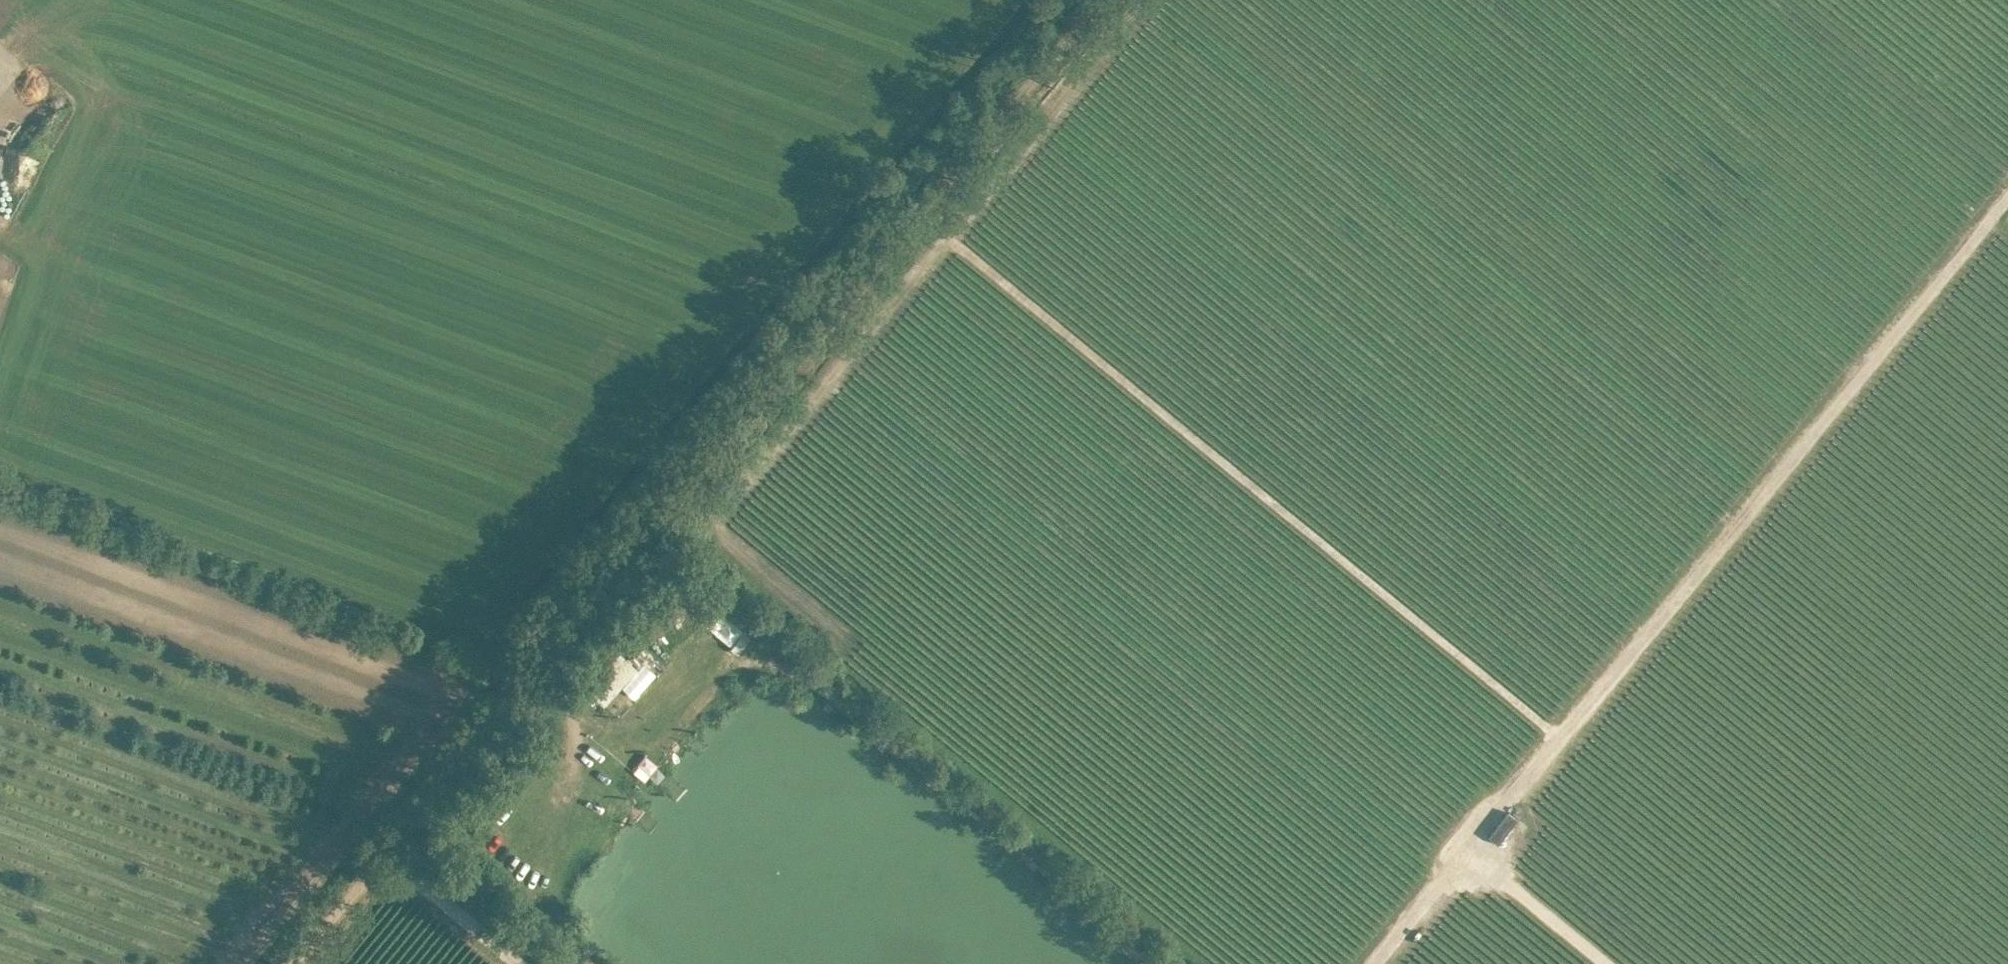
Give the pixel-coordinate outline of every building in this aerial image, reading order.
[(712,603),(697,621),(738,654),(752,636),(712,603)] [(628,660),(620,651),(586,687),(604,704),(637,669),(636,668),(642,662),(634,654),(628,660)]
